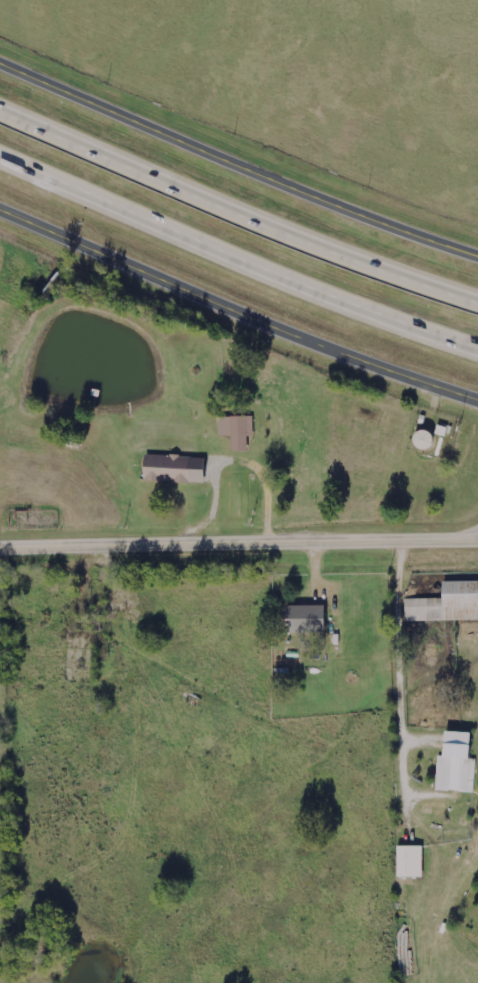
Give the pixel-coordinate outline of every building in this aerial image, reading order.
[(246,452),(246,437),(253,437),(252,418),(218,418),(219,437),(230,437),(230,452),(246,452)] [(203,459),(142,455),(140,481),(201,485),(203,459)] [(477,621),(477,582),(439,583),(439,600),(403,600),(404,623),(477,621)] [(282,634),(323,635),(324,608),(282,607),(282,634)] [(436,793),(473,795),(475,761),(466,760),(467,734),(439,732),(436,793)] [(421,847),(395,848),(395,879),(421,878),(421,847)]
